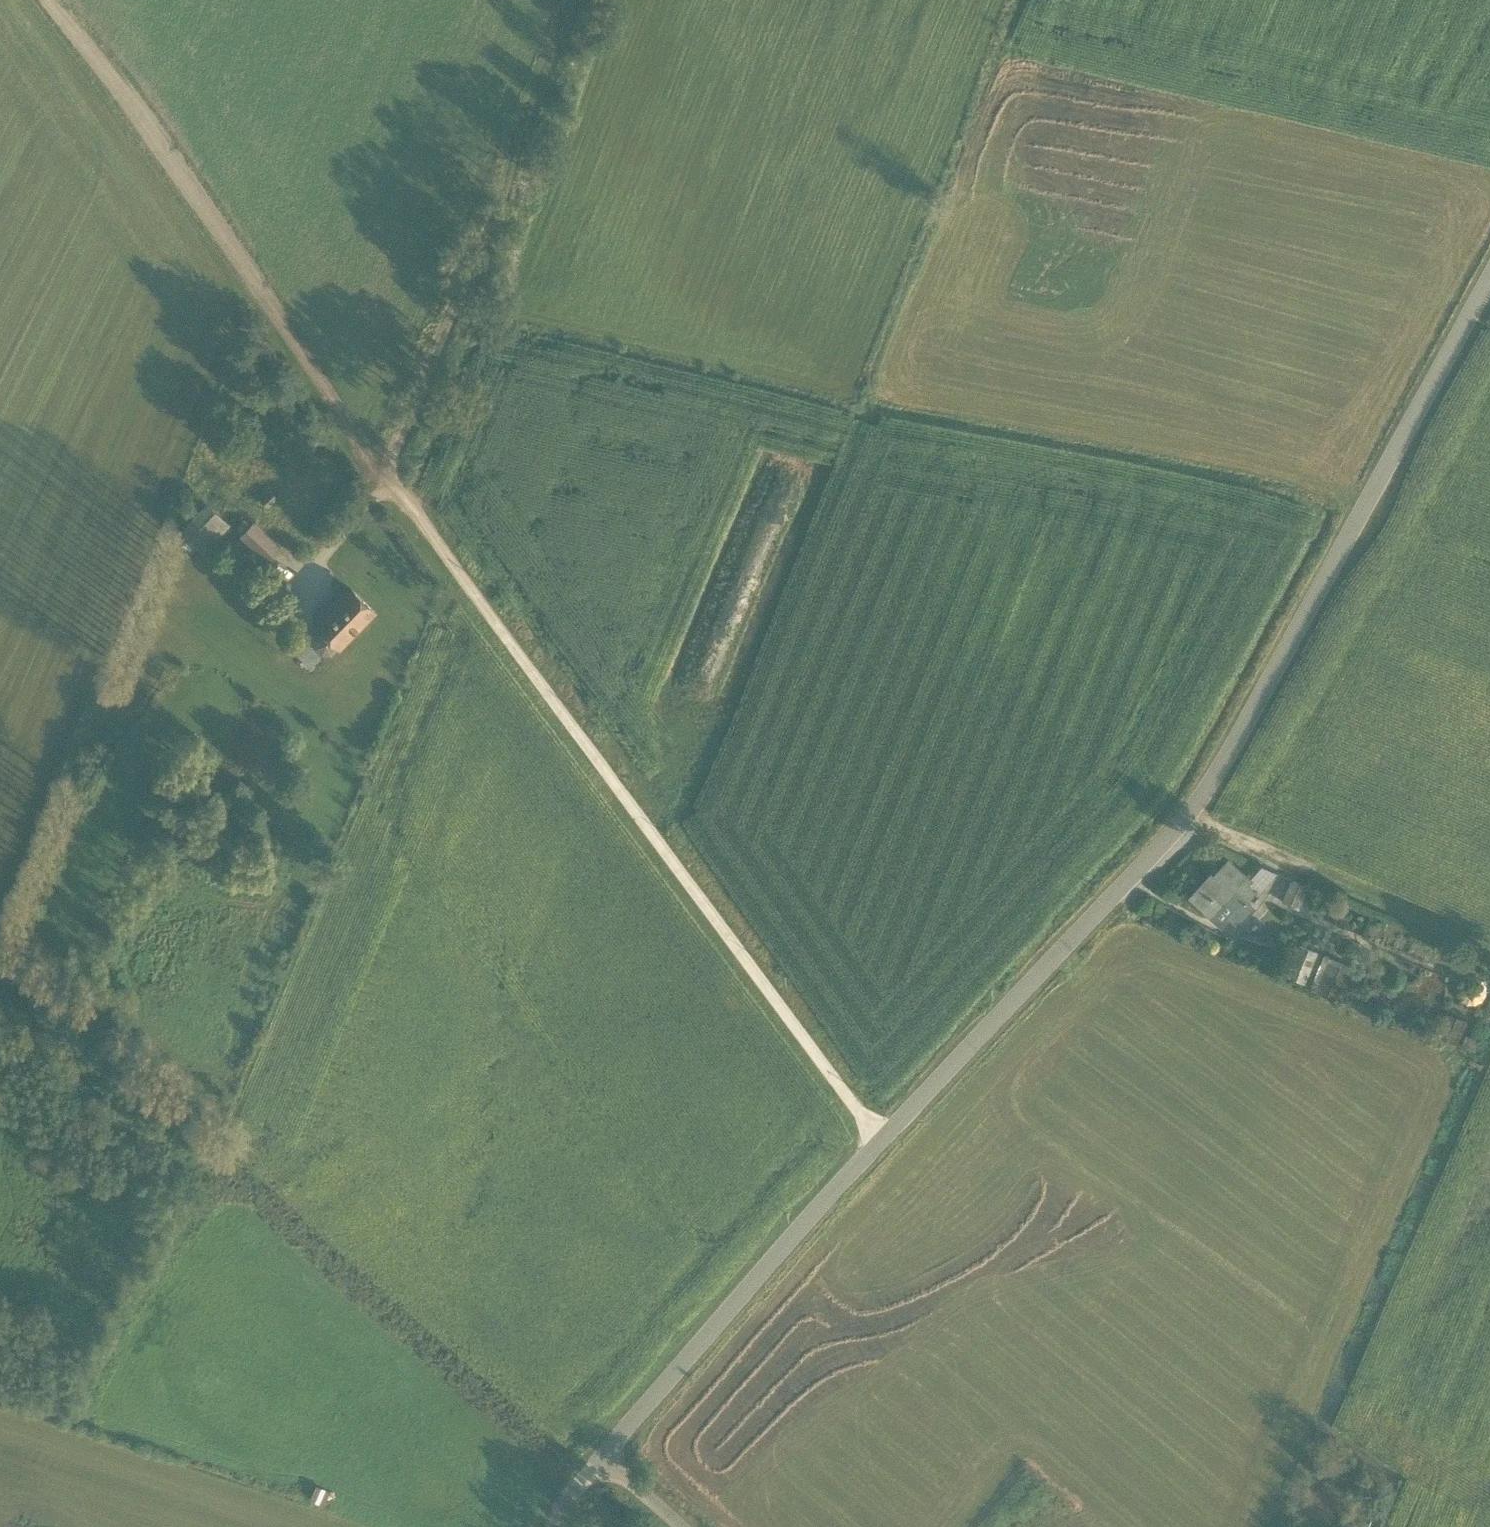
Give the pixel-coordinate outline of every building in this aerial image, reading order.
[(276,497),(265,484),(256,492),(267,505),(276,497)] [(229,521),(205,499),(179,528),(203,550),(229,521)] [(249,522),(244,516),(235,525),(241,531),(238,533),(266,560),(280,546),(252,519),(249,522)] [(372,608),(350,585),(314,621),(320,626),(313,635),(313,645),(321,652),(330,651),(372,608)] [(1229,857),(1191,897),(1220,925),(1227,917),(1234,924),(1253,904),(1247,898),(1274,869),(1264,859),(1248,875),(1229,857)] [(1296,906),(1306,883),(1291,876),(1280,899),(1296,906)] [(1359,969),(1296,944),(1284,975),(1346,1000),(1359,969)] [(314,1483),(308,1497),(322,1503),(328,1489),(314,1483)]
